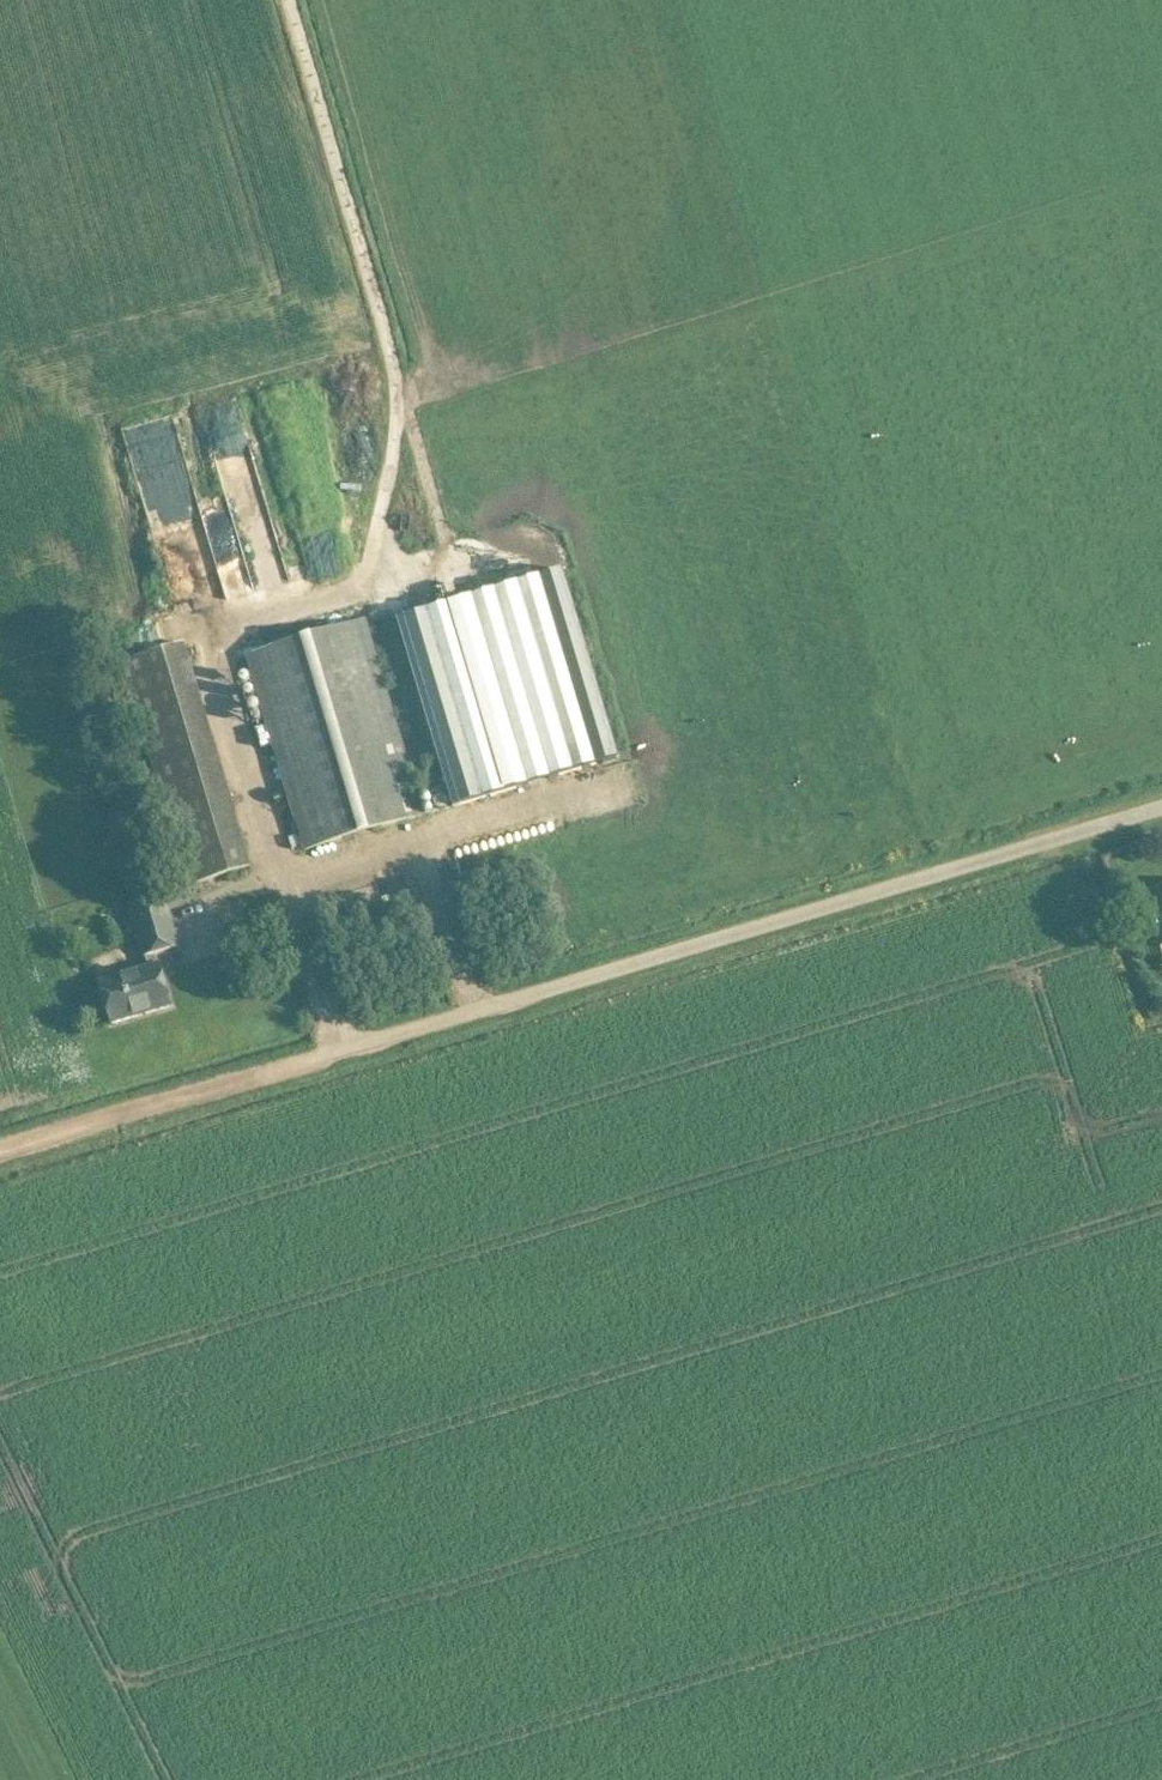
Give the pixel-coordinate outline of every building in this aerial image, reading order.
[(561,568),(396,617),(453,807),(617,759),(561,568)] [(423,816),(416,793),(365,620),(247,655),(306,851),(423,816)] [(250,867),(244,845),(184,644),(123,662),(190,886),(250,867)] [(149,968),(99,982),(111,1024),(173,1006),(160,964),(159,965),(156,953),(180,946),(164,893),(129,904),(144,957),(145,956),(149,968)]
